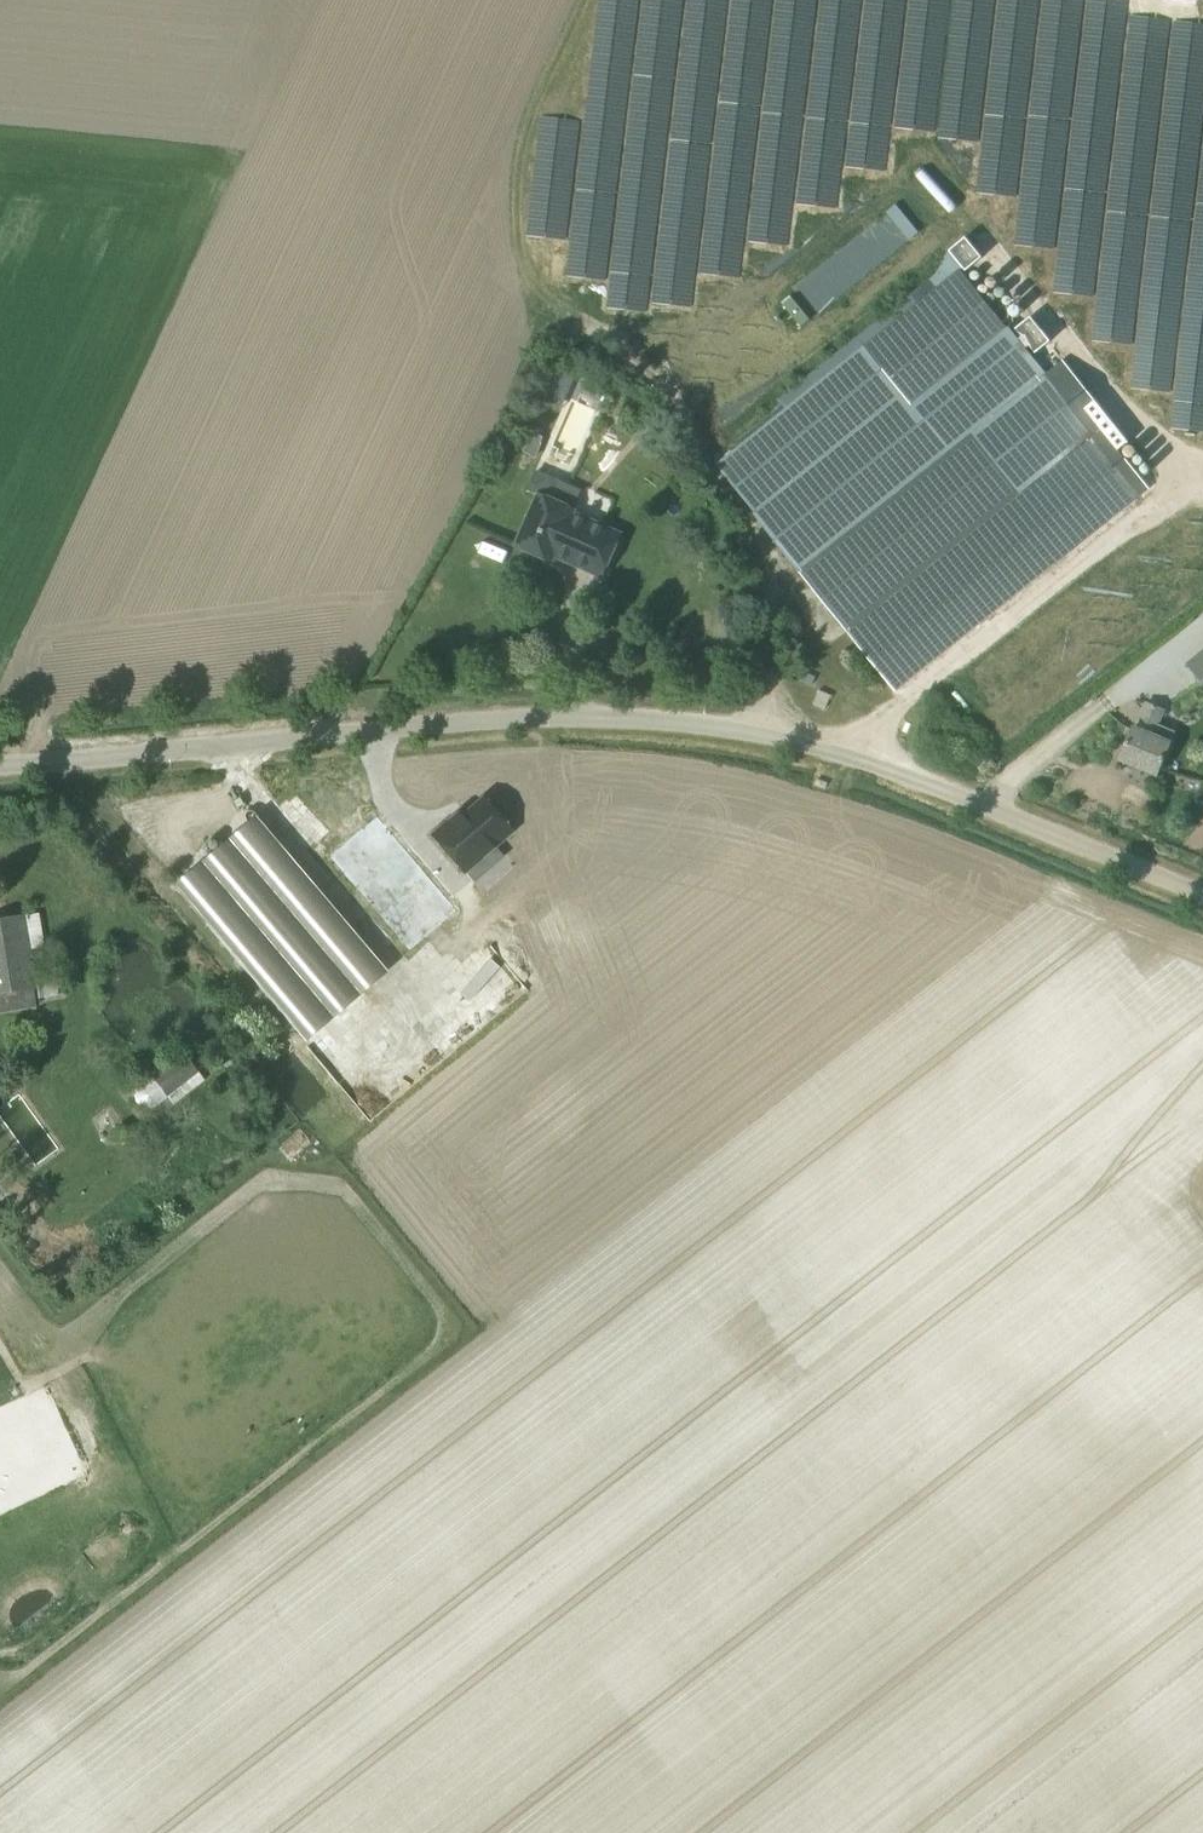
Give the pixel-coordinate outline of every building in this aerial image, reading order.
[(726,244),(702,191),(707,188),(713,117),(715,116),(721,33),(699,31),(686,2),(684,30),(670,0),(595,0),(587,119),(536,116),(528,234),(568,237),(565,274),(608,277),(606,307),(650,310),(652,285),(677,287),(689,281),(684,272),(657,270),(658,263),(681,265),(705,254),(706,243),(726,244)] [(856,278),(915,232),(895,206),(858,235),(864,243),(842,260),(856,278)] [(1170,426),(1202,430),(1202,237),(1125,226),(1126,222),(1018,207),(1013,241),(1058,247),(1052,290),(1097,296),(1091,338),(1136,344),(1130,385),(1175,392),(1170,426)] [(707,416),(734,450),(719,462),(898,686),(1138,494),(1092,437),(1094,435),(934,235),(707,416)] [(576,509),(541,493),(517,545),(552,561),(555,555),(601,575),(621,532),(575,512),(576,509)] [(1187,664),(1202,684),(1202,651),(1187,664)] [(1158,776),(1171,743),(1156,736),(1166,710),(1144,702),(1121,760),(1158,776)] [(511,832),(483,799),(457,821),(454,817),(432,835),(464,872),(511,832)] [(371,809),(318,856),(404,955),(457,909),(371,809)] [(244,827),(175,885),(298,1031),(305,1040),(375,981),(244,827)] [(34,989),(22,916),(0,920),(0,994),(34,989)] [(173,1104),(204,1080),(183,1054),(141,1087),(136,1092),(135,1096),(135,1101),(140,1106),(145,1109),(151,1108),(156,1106),(167,1097),(173,1104)]
